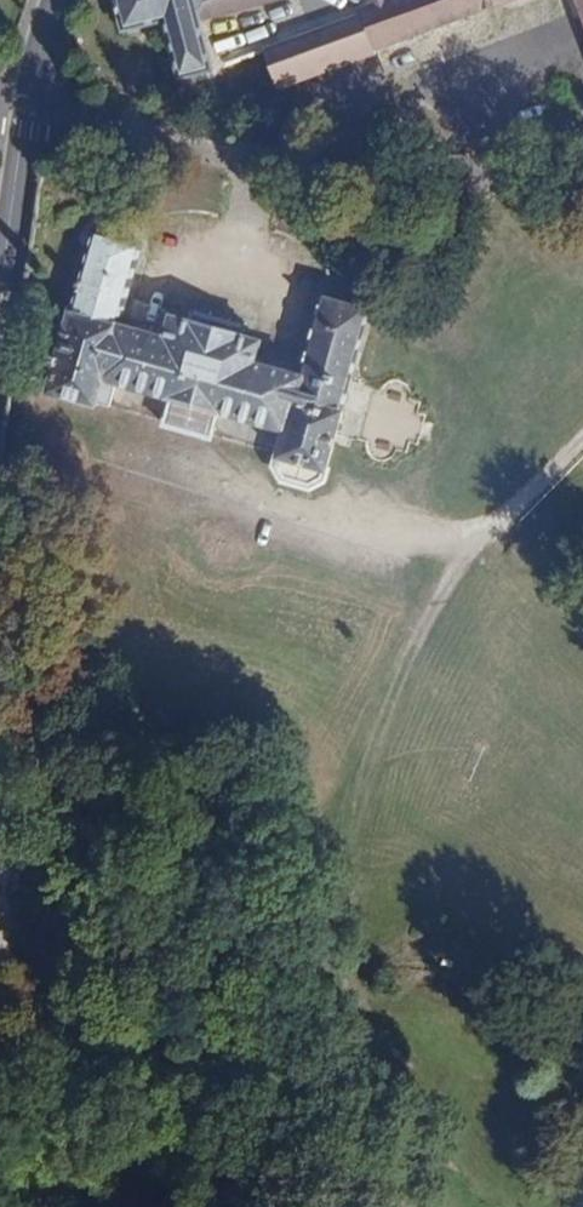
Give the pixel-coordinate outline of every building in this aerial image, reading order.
[(122,33),(163,22),(177,81),(210,72),(197,20),(275,0),(274,0),(113,0),(122,33)] [(356,11),(358,17),(371,52),(513,0),(387,0),(356,11)] [(374,61),(358,17),(261,53),(277,97),(374,61)] [(114,382),(170,397),(219,411),(285,431),(274,464),(280,477),(308,486),(320,481),(330,447),(350,377),(369,308),(323,295),(299,375),(255,363),(260,342),(242,337),(245,326),(193,312),(191,321),(173,318),(166,338),(119,325),(142,245),(94,232),(49,391),(95,404),(97,403),(106,405),(114,382)] [(219,411),(170,397),(162,423),(211,437),(219,411)]
